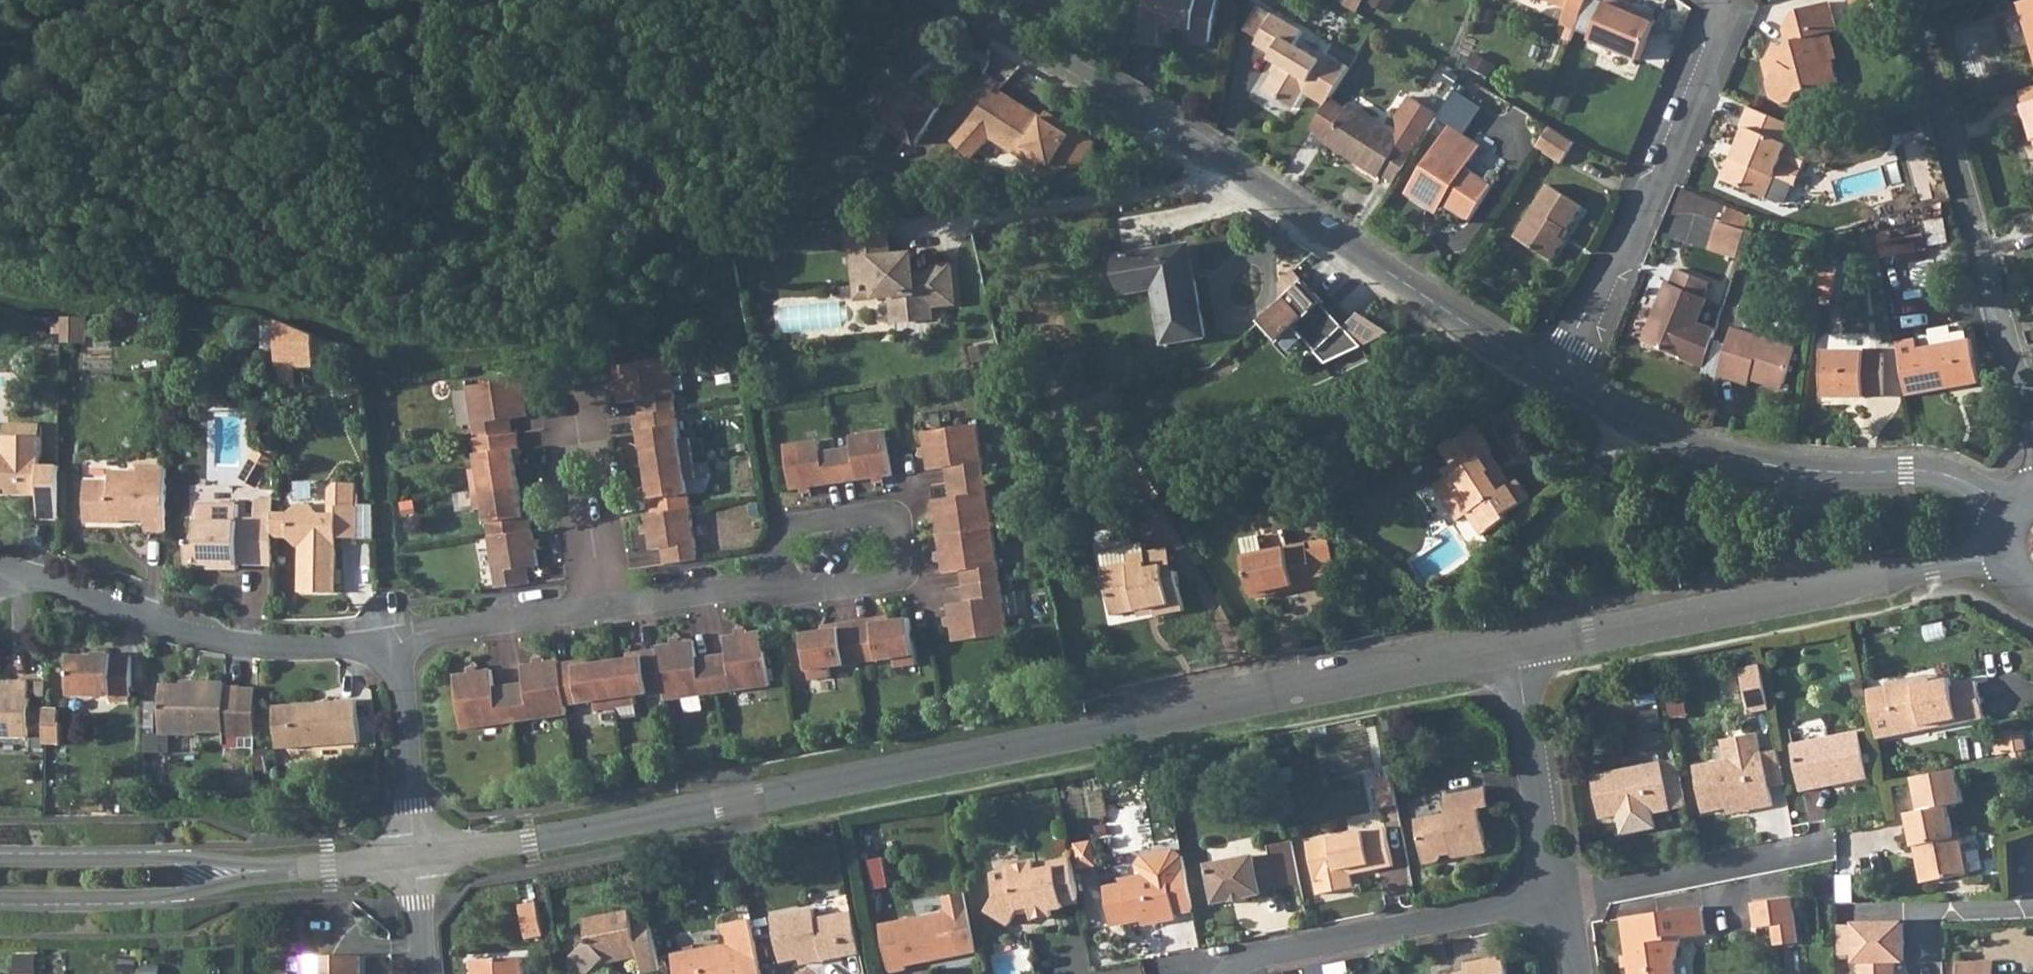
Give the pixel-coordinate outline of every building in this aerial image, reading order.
[(1139,43),(1158,46),(1162,25),(1193,30),(1191,38),(1211,42),(1218,0),(1147,0),(1139,43)] [(1361,11),(1368,0),(1349,0),(1347,3),(1361,11)] [(1588,0),(1547,0),(1567,9),(1561,23),(1570,27),(1576,30),(1588,0)] [(1626,5),(1614,0),(1607,0),(1591,40),(1640,60),(1656,20),(1625,7),(1626,5)] [(2019,3),(2032,50),(2032,0),(2029,0),(2019,3)] [(1830,33),(1837,31),(1829,2),(1796,10),(1784,30),(1788,43),(1785,47),(1777,43),(1769,56),(1780,63),(1768,82),(1767,83),(1771,97),(1784,105),(1793,102),(1799,93),(1838,83),(1832,60),(1824,62),(1817,36),(1830,33)] [(1258,39),(1273,14),(1259,5),(1244,30),(1258,39)] [(1304,32),(1273,14),(1258,39),(1255,44),(1274,55),(1271,59),(1280,64),(1264,90),(1294,108),(1323,61),(1296,45),(1304,32)] [(1570,27),(1565,38),(1571,41),(1576,30),(1570,27)] [(1824,62),(1832,60),(1837,59),(1830,33),(1817,36),(1824,62)] [(1493,64),(1474,53),(1467,64),(1487,76),(1493,64)] [(1780,63),(1769,56),(1763,65),(1768,82),(1780,63)] [(917,145),(939,109),(887,76),(864,111),(917,145)] [(2022,90),(2027,105),(2032,103),(2032,87),(2022,90)] [(1024,102),(1002,88),(986,105),(1005,123),(1024,102)] [(1482,107),(1456,90),(1439,118),(1450,125),(1464,134),(1482,107)] [(1398,138),(1349,107),(1347,110),(1330,99),(1310,129),(1328,140),(1350,154),(1348,157),(1380,177),(1382,174),(1395,183),(1414,153),(1439,115),(1412,97),(1399,117),(1402,132),(1398,138)] [(1059,126),(1024,102),(1005,123),(986,105),(954,140),(973,158),(992,137),(1039,168),(1045,160),(1062,171),(1082,167),(1098,143),(1063,119),(1059,126)] [(2027,105),(2024,105),(2029,122),(2032,121),(2032,103),(2027,105)] [(1804,130),(1749,107),(1741,125),(1744,127),(1751,130),(1738,159),(1731,156),(1722,180),(1779,203),(1785,200),(1792,184),(1796,185),(1809,153),(1796,148),(1804,130)] [(1063,119),(1050,111),(1046,117),(1059,126),(1063,119)] [(1464,134),(1450,125),(1406,194),(1427,207),(1434,197),(1444,204),(1470,221),(1493,185),(1467,168),(1481,145),(1464,134)] [(1562,163),(1576,142),(1551,126),(1537,147),(1562,163)] [(1751,130),(1744,127),(1731,156),(1738,159),(1751,130)] [(1350,154),(1328,140),(1326,143),(1348,157),(1350,154)] [(1567,231),(1583,207),(1549,185),(1515,237),(1552,261),(1565,240),(1561,237),(1566,230),(1567,231)] [(1434,197),(1427,207),(1437,214),(1444,204),(1434,197)] [(1728,205),(1723,222),(1748,230),(1752,215),(1728,205)] [(1875,220),(1877,230),(1922,222),(1919,208),(1875,220)] [(871,211),(852,215),(858,284),(878,282),(879,297),(894,295),(896,322),(934,319),(933,305),(956,303),(953,265),(917,268),(916,254),(892,256),(888,209),(871,211)] [(1710,250),(1739,259),(1748,230),(1723,222),(1719,221),(1710,250)] [(1922,222),(1877,230),(1882,256),(1926,248),(1922,222)] [(1565,240),(1570,232),(1567,231),(1566,230),(1561,237),(1565,240)] [(1771,238),(1748,230),(1739,259),(1762,266),(1771,238)] [(1185,245),(1190,277),(1196,276),(1191,244),(1185,245)] [(1165,344),(1206,337),(1196,276),(1190,277),(1185,245),(1117,257),(1123,294),(1156,289),(1165,344)] [(1703,297),(1709,282),(1677,269),(1671,283),(1662,306),(1658,304),(1643,341),(1705,366),(1714,338),(1716,330),(1697,322),(1707,298),(1703,297)] [(1281,305),(1305,284),(1295,272),(1279,286),(1281,305)] [(879,297),(878,282),(858,284),(859,298),(879,297)] [(1662,306),(1671,283),(1667,282),(1658,304),(1662,306)] [(1325,306),(1305,284),(1281,305),(1266,319),(1285,340),(1281,343),(1292,355),(1306,343),(1311,349),(1316,344),(1321,350),(1315,356),(1326,368),(1362,351),(1331,315),(1324,321),(1317,314),(1325,306)] [(1331,315),(1324,308),(1317,314),(1324,321),(1331,315)] [(83,340),(83,318),(63,318),(63,339),(83,340)] [(88,344),(88,318),(83,318),(83,340),(63,339),(63,343),(88,344)] [(1361,318),(1345,331),(1362,351),(1391,338),(1361,318)] [(1285,340),(1266,319),(1260,323),(1280,346),(1282,344),(1281,343),(1285,340)] [(319,375),(320,327),(280,326),(279,374),(319,375)] [(1796,348),(1733,328),(1728,343),(1718,375),(1750,385),(1751,379),(1753,376),(1784,385),(1796,348)] [(1704,371),(1718,375),(1728,343),(1714,338),(1705,366),(1704,371)] [(1918,348),(1917,338),(1898,342),(1907,396),(1980,383),(1971,338),(1918,348)] [(1866,353),(1867,352),(1825,351),(1824,396),(1866,397),(1866,395),(1884,396),(1884,354),(1866,353)] [(640,415),(677,410),(670,357),(615,365),(617,380),(619,390),(621,402),(638,400),(640,415)] [(1753,376),(1751,379),(1783,390),(1784,385),(1753,376)] [(522,379),(468,386),(475,438),(513,433),(510,418),(528,416),(526,403),(524,394),(522,379)] [(681,438),(677,410),(640,415),(635,416),(638,433),(643,432),(645,446),(647,465),(693,458),(690,436),(681,438)] [(949,483),(986,477),(979,425),(924,433),(926,448),(928,458),(930,470),(947,468),(949,483)] [(852,436),(853,447),(838,449),(843,483),(875,478),(883,477),(893,476),(890,452),(887,431),(852,436)] [(471,467),(474,489),(520,483),(517,463),(515,450),(520,449),(518,432),(513,433),(475,438),(479,466),(471,467)] [(60,466),(40,466),(41,436),(5,436),(5,454),(0,454),(0,494),(5,494),(5,489),(40,490),(39,494),(39,520),(59,520),(60,466)] [(1491,452),(1493,450),(1483,436),(1447,459),(1456,474),(1435,488),(1456,521),(1467,514),(1481,536),(1507,519),(1505,514),(1531,498),(1519,480),(1512,484),(1508,487),(1487,454),(1491,452)] [(802,489),(811,487),(843,483),(838,449),(823,452),(821,440),(786,445),(792,490),(802,489)] [(275,460),(258,449),(250,462),(266,473),(275,460)] [(1512,484),(1491,452),(1487,454),(1508,487),(1512,484)] [(696,480),(693,458),(647,465),(650,484),(652,498),(647,498),(649,515),(691,509),(687,481),(696,480)] [(266,473),(250,462),(241,475),(258,486),(266,473)] [(1608,474),(1598,464),(1590,471),(1600,481),(1608,474)] [(166,532),(168,469),(140,468),(140,472),(112,471),(112,481),(87,480),(86,523),(118,524),(118,518),(124,518),(125,521),(147,521),(147,531),(166,532)] [(994,529),(986,477),(949,483),(951,498),(934,500),(936,512),(937,522),(939,537),(956,535),(994,529)] [(274,513),(273,537),(289,537),(298,546),(301,546),(300,592),(336,593),(338,550),(332,549),(332,538),(358,538),(359,506),(357,506),(357,484),(338,483),(331,489),(331,514),(321,514),(313,505),(299,505),(289,513),(274,513)] [(477,511),(486,510),(490,538),(532,532),(530,515),(524,516),(522,502),(520,483),(474,489),(477,511)] [(239,569),(239,563),(273,564),(273,537),(274,513),(274,501),(256,500),(256,519),(239,519),(239,504),(204,503),(203,521),(198,521),(198,541),(191,541),(191,564),(220,565),(220,569),(239,569)] [(665,561),(698,557),(691,509),(649,515),(647,515),(648,525),(649,533),(652,550),(663,548),(665,561)] [(1832,516),(1812,515),(1812,523),(1831,524),(1832,516)] [(1001,581),(994,529),(956,535),(939,537),(941,552),(943,562),(944,574),(962,572),(964,587),(1001,581)] [(1288,548),(1284,529),(1240,538),(1253,598),(1279,592),(1278,588),(1294,585),(1295,589),(1317,584),(1308,544),(1288,548)] [(532,532),(490,538),(496,585),(530,581),(528,567),(539,566),(537,549),(535,541),(534,531),(532,532)] [(1126,549),(1128,556),(1146,552),(1144,543),(1126,547),(1126,549)] [(1165,565),(1167,574),(1174,572),(1170,548),(1146,552),(1149,568),(1165,565)] [(1101,553),(1104,568),(1129,563),(1128,556),(1126,549),(1101,553)] [(1129,563),(1104,568),(1115,615),(1137,611),(1155,608),(1156,613),(1157,614),(1157,616),(1185,610),(1178,572),(1174,572),(1167,574),(1165,565),(1149,568),(1146,552),(1128,556),(1129,563)] [(1001,581),(964,587),(966,602),(949,604),(950,617),(952,627),(954,641),(1008,634),(1001,581)] [(1137,611),(1138,617),(1156,613),(1155,608),(1137,611)] [(875,624),(874,618),(856,621),(862,663),(916,655),(913,632),(911,618),(891,621),(875,624)] [(862,663),(856,621),(839,623),(840,628),(823,631),(804,634),(809,671),(862,663)] [(726,637),(728,654),(713,656),(719,693),(771,685),(763,631),(748,634),(739,635),(726,637)] [(719,693),(713,656),(698,658),(696,641),(683,643),(673,644),(659,646),(659,649),(665,692),(666,700),(719,693)] [(643,657),(629,659),(610,662),(617,708),(638,705),(636,696),(665,692),(659,649),(642,652),(643,657)] [(115,654),(97,654),(97,656),(73,656),(72,695),(113,696),(113,701),(133,701),(133,656),(115,656),(115,654)] [(523,665),(525,683),(510,685),(515,722),(568,714),(566,706),(560,663),(560,660),(545,662),(536,664),(523,665)] [(596,710),(617,708),(610,662),(591,665),(578,666),(577,661),(560,663),(566,706),(595,702),(596,710)] [(1761,665),(1742,669),(1750,713),(1770,709),(1761,665)] [(463,729),(515,722),(510,685),(495,687),(493,670),(480,672),(470,673),(455,675),(463,729)] [(1930,675),(1915,678),(1917,686),(1932,683),(1930,675)] [(1917,686),(1915,678),(1887,684),(1887,686),(1868,690),(1878,739),(1897,735),(1895,725),(1921,720),(1922,726),(1942,722),(1943,726),(1985,718),(1978,682),(1952,687),(1951,679),(1932,683),(1917,686)] [(31,681),(11,681),(11,685),(11,690),(0,689),(0,737),(30,738),(31,681)] [(1865,690),(1864,681),(1852,683),(1855,699),(1867,697),(1865,690)] [(227,683),(194,683),(194,686),(163,685),(162,733),(199,734),(199,730),(225,731),(225,744),(231,744),(231,737),(243,738),(243,736),(243,689),(243,688),(227,687),(227,683)] [(258,689),(243,689),(243,736),(257,736),(258,689)] [(278,748),(362,742),(358,700),(275,706),(278,748)] [(60,711),(47,711),(47,744),(62,745),(63,725),(60,725),(60,711)] [(1922,726),(1921,720),(1895,725),(1897,735),(1943,726),(1942,722),(1922,726)] [(1869,778),(1860,731),(1791,744),(1801,791),(1869,778)] [(1726,760),(1695,766),(1704,813),(1727,808),(1754,803),(1755,809),(1773,805),(1770,787),(1763,753),(1762,753),(1758,733),(1722,740),(1726,760)] [(2024,750),(2028,750),(2025,735),(2015,737),(2006,739),(2005,739),(2005,742),(2007,754),(2012,753),(2024,750)] [(1998,755),(2007,754),(2005,742),(1996,744),(1998,755)] [(1770,787),(1784,784),(1778,750),(1763,753),(1770,787)] [(1683,787),(1678,759),(1592,776),(1600,819),(1617,816),(1621,835),(1655,829),(1652,814),(1672,810),(1668,790),(1683,787)] [(1956,770),(1913,778),(1920,811),(1906,814),(1913,846),(1915,846),(1920,845),(1928,882),(1969,874),(1961,836),(1954,837),(1947,806),(1963,802),(1956,770)] [(1380,808),(1398,804),(1392,775),(1375,778),(1380,808)] [(1687,807),(1683,787),(1668,790),(1672,810),(1687,807)] [(1490,807),(1487,789),(1444,797),(1447,814),(1416,820),(1424,863),(1437,860),(1439,859),(1440,858),(1441,857),(1441,855),(1451,853),(1452,855),(1453,856),(1454,856),(1456,857),(1488,851),(1480,809),(1490,807)] [(1728,814),(1755,809),(1754,803),(1727,808),(1728,814)] [(1394,865),(1387,826),(1308,842),(1317,894),(1354,887),(1351,869),(1356,868),(1356,872),(1394,865)] [(1207,863),(1215,904),(1232,900),(1233,903),(1247,901),(1246,898),(1263,894),(1263,891),(1301,884),(1293,841),(1270,845),(1271,854),(1256,857),(1256,854),(1207,863)] [(1928,882),(1920,845),(1915,846),(1922,883),(1928,882)] [(1177,912),(1194,909),(1184,856),(1176,857),(1175,848),(1143,854),(1137,863),(1139,875),(1121,879),(1122,884),(1105,887),(1112,924),(1142,919),(1152,917),(1153,922),(1178,917),(1177,912)] [(1184,856),(1175,848),(1176,857),(1184,856)] [(1080,867),(1096,865),(1094,855),(1079,857),(1080,867)] [(1065,907),(1064,901),(1080,898),(1072,859),(1055,862),(1056,868),(1038,871),(1037,865),(1037,862),(1012,866),(994,874),(998,897),(989,910),(1010,924),(1016,914),(1020,908),(1032,906),(1033,911),(1034,919),(1054,915),(1053,909),(1065,907)] [(1038,871),(1056,868),(1055,862),(1037,865),(1038,871)] [(960,949),(961,955),(978,952),(967,893),(945,897),(948,911),(952,910),(960,949)] [(1776,946),(1799,943),(1793,898),(1753,904),(1757,928),(1773,926),(1776,946)] [(1032,906),(1020,908),(1016,914),(1033,911),(1032,906)] [(1707,935),(1703,907),(1622,918),(1627,956),(1629,967),(1630,973),(1676,973),(1675,966),(1681,938),(1707,935)] [(822,954),(824,960),(861,953),(853,911),(817,918),(815,909),(773,917),(782,962),(801,958),(822,954)] [(651,919),(635,922),(633,910),(586,919),(590,941),(572,956),(588,973),(590,973),(600,965),(608,958),(623,955),(632,959),(640,957),(644,973),(661,971),(651,919)] [(960,949),(952,910),(948,911),(881,924),(891,973),(908,970),(907,965),(928,961),(927,955),(960,949)] [(761,961),(759,948),(753,919),(722,925),(726,944),(673,955),(677,973),(764,973),(761,961)] [(1855,920),(1855,922),(1855,952),(1855,959),(1860,959),(1861,973),(1895,973),(1895,959),(1904,959),(1904,920),(1855,920)] [(1855,922),(1838,922),(1838,952),(1855,952),(1855,922)] [(768,946),(759,948),(761,961),(770,959),(768,946)] [(960,949),(927,955),(928,961),(961,955),(960,949)] [(802,964),(824,960),(822,954),(801,958),(802,964)] [(303,955),(303,973),(360,973),(360,956),(303,955)] [(600,965),(632,959),(623,955),(608,958),(600,965)] [(523,957),(472,960),(473,973),(524,973),(523,957)] [(1504,957),(1466,965),(1468,971),(1468,973),(1508,973),(1504,957)] [(1957,960),(1957,973),(1995,973),(1994,959),(1957,960)]
